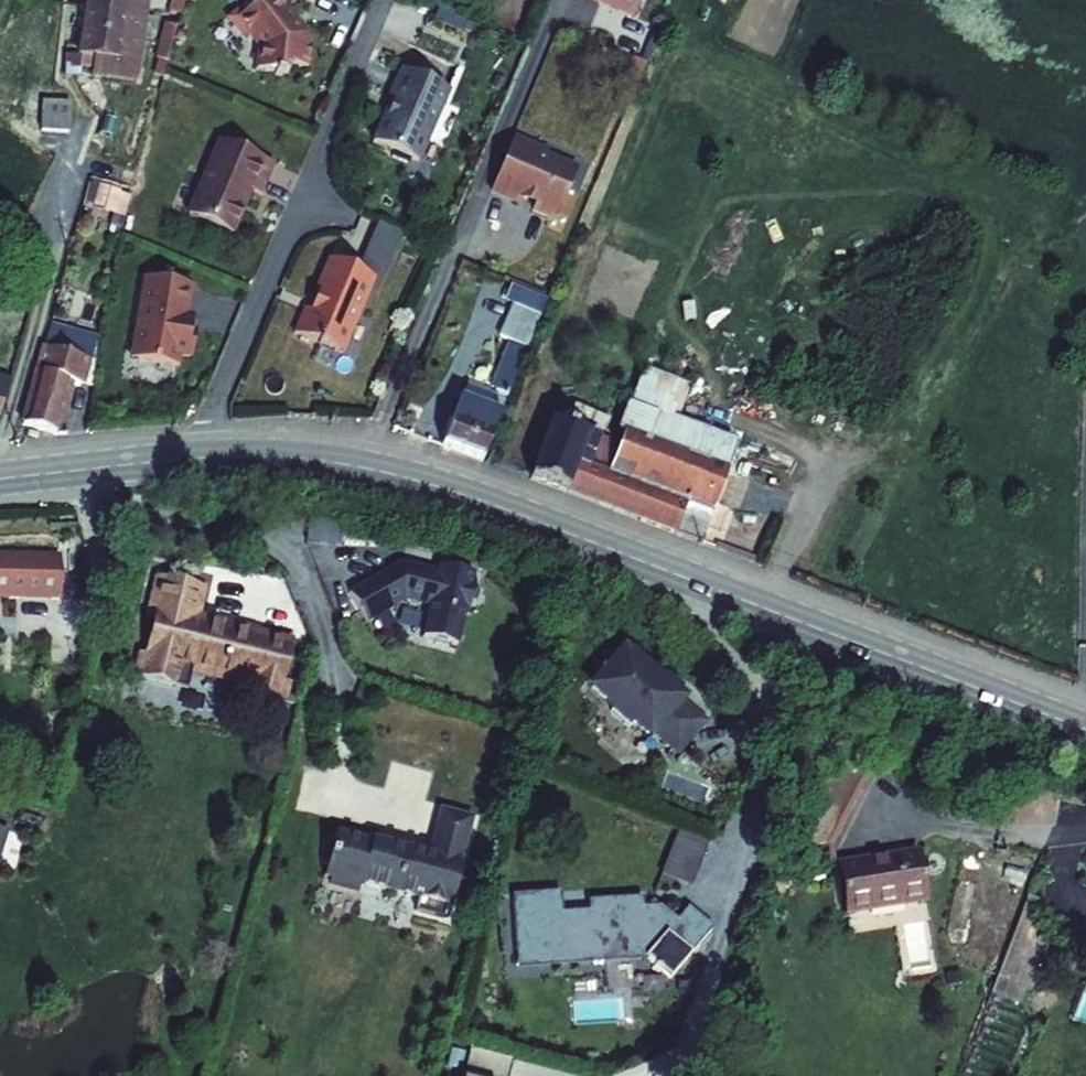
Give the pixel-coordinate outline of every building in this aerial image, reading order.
[(78,75),(92,77),(90,85),(136,91),(149,0),(87,0),(78,75)] [(242,10),(233,17),(232,25),(238,36),(246,37),(255,51),(252,71),(280,77),(284,69),(304,72),(309,42),(276,0),(263,0),(242,10)] [(632,17),(640,0),(593,0),(632,17)] [(168,37),(158,74),(173,76),(190,8),(182,4),(168,37)] [(379,125),(365,152),(412,175),(446,103),(395,79),(383,106),(392,113),(391,120),(379,125)] [(38,110),(36,142),(66,145),(71,112),(38,110)] [(215,148),(180,221),(224,241),(243,198),(253,202),(268,172),(215,148)] [(507,148),(486,203),(512,215),(519,210),(529,212),(528,221),(544,228),(546,222),(557,225),(574,187),(541,174),(542,161),(507,148)] [(97,186),(90,208),(97,210),(106,188),(97,186)] [(131,195),(106,188),(97,210),(125,218),(131,195)] [(10,272),(23,241),(19,239),(7,271),(10,272)] [(292,325),(282,350),(332,370),(359,314),(372,321),(403,250),(377,239),(351,288),(321,277),(302,327),(292,325)] [(187,287),(138,279),(129,329),(136,330),(133,364),(174,367),(176,359),(187,357),(190,331),(180,330),(187,287)] [(449,427),(441,454),(483,470),(546,312),(519,302),(499,349),(511,353),(483,426),(476,426),(471,432),(449,427)] [(57,331),(19,422),(50,436),(61,406),(72,411),(92,347),(57,331)] [(647,443),(694,462),(705,434),(716,404),(640,376),(629,405),(634,407),(657,416),(647,443)] [(657,416),(634,407),(623,434),(647,443),(657,416)] [(610,465),(616,450),(597,443),(597,441),(585,436),(587,431),(586,424),(576,421),(571,424),(569,429),(552,423),(530,480),(597,506),(608,476),(607,475),(611,466),(610,465)] [(647,443),(623,434),(616,450),(610,465),(611,466),(607,475),(608,476),(597,506),(675,535),(701,544),(706,532),(711,519),(715,509),(726,474),(694,462),(647,443)] [(735,445),(705,434),(694,462),(726,474),(740,480),(746,465),(731,459),(735,445)] [(711,519),(727,525),(731,515),(715,509),(711,519)] [(711,519),(706,532),(722,539),(727,525),(711,519)] [(0,556),(0,598),(60,600),(60,594),(61,581),(13,575),(12,556),(0,556)] [(13,575),(61,581),(61,563),(61,557),(12,556),(13,575)] [(468,615),(476,581),(473,580),(475,573),(441,564),(439,571),(423,567),(422,572),(416,570),(413,565),(403,562),(349,593),(367,624),(405,601),(430,607),(422,638),(456,647),(465,614),(468,615)] [(74,582),(74,563),(61,563),(61,581),(74,582)] [(204,587),(163,576),(138,679),(182,689),(187,670),(248,685),(246,696),(278,704),(293,641),(196,618),(204,587)] [(61,581),(60,594),(74,594),(74,582),(61,581)] [(640,668),(618,649),(605,665),(609,668),(592,688),(609,702),(608,713),(628,730),(634,723),(648,735),(650,733),(671,751),(683,737),(688,742),(705,722),(668,691),(668,683),(657,684),(652,678),(644,678),(637,672),(640,668)] [(688,742),(683,737),(671,751),(677,755),(688,742)] [(832,837),(867,769),(838,754),(802,822),(832,837)] [(370,843),(335,834),(334,837),(327,866),(324,878),(330,879),(329,884),(359,892),(360,887),(362,888),(363,885),(417,899),(414,910),(444,919),(447,907),(450,908),(462,864),(460,864),(472,818),(441,810),(429,856),(371,841),(370,843)] [(798,850),(828,845),(832,837),(802,822),(797,848),(798,850)] [(690,888),(709,841),(678,828),(659,876),(690,888)] [(327,866),(334,837),(329,836),(322,864),(327,866)] [(846,914),(924,901),(917,854),(838,866),(846,914)] [(539,950),(540,965),(644,958),(670,980),(711,932),(685,910),(675,923),(659,910),(640,911),(639,901),(607,903),(608,913),(589,915),(558,917),(557,897),(511,900),(515,952),(539,950)] [(608,913),(607,903),(588,904),(589,915),(608,913)] [(1015,935),(996,992),(1025,1001),(1044,945),(1015,935)] [(515,952),(516,967),(540,965),(539,950),(515,952)]
